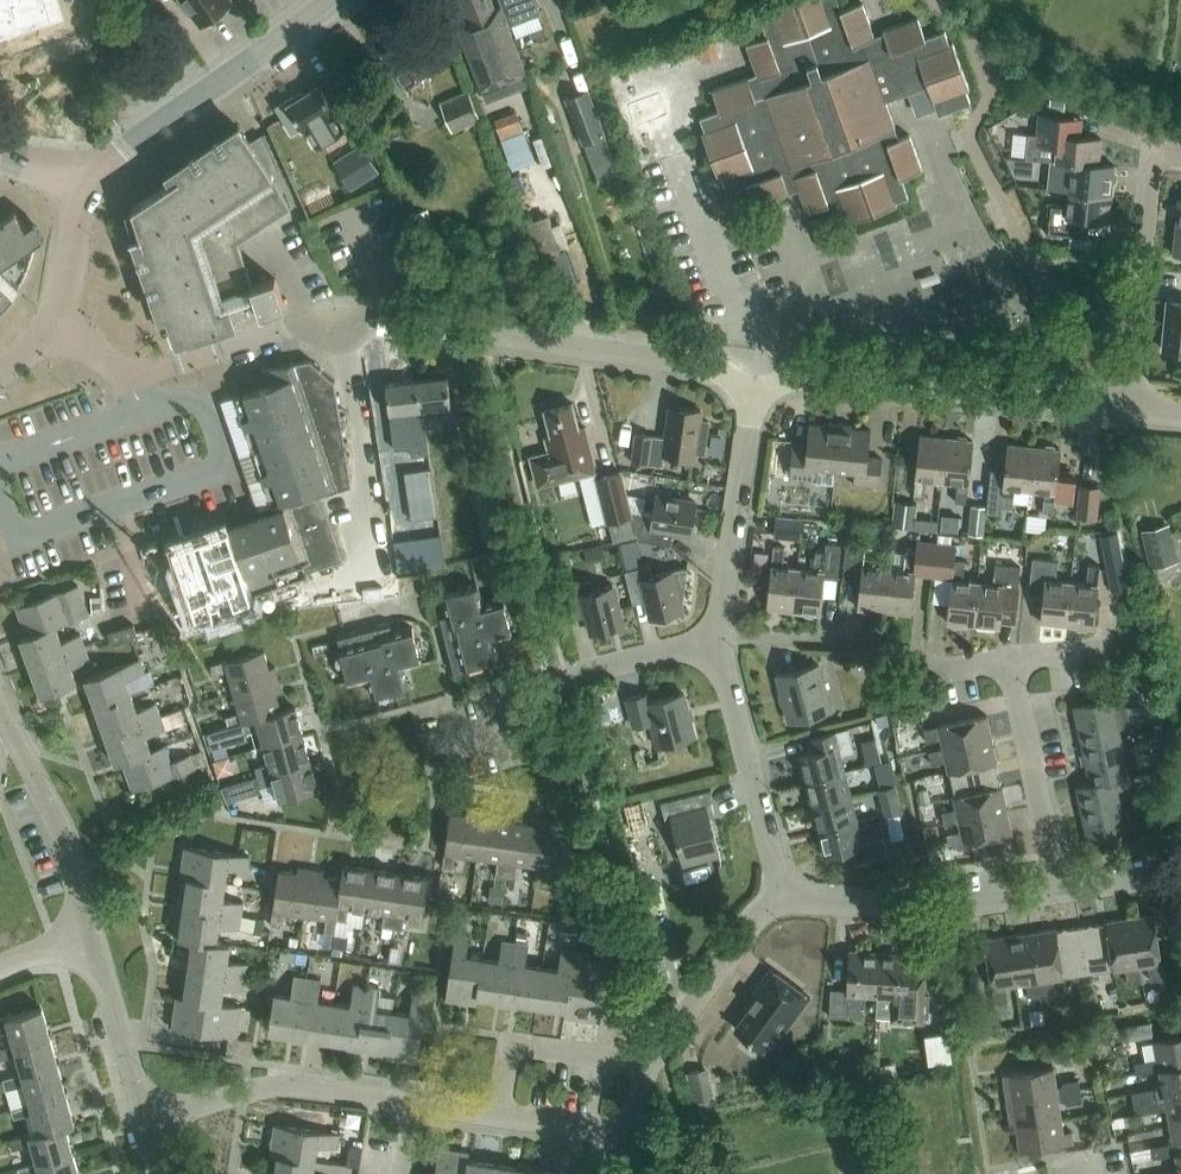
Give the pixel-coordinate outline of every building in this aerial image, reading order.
[(13,36),(1,0),(0,0),(0,40),(13,36)] [(13,36),(45,26),(42,15),(39,6),(37,0),(1,0),(13,36)] [(188,12),(190,10),(202,26),(236,0),(179,0),(188,12)] [(513,39),(501,7),(495,9),(492,0),(461,0),(468,19),(457,23),(482,89),(526,72),(513,39)] [(511,22),(538,12),(536,5),(539,2),(538,0),(502,0),(511,22)] [(885,100),(928,84),(938,113),(970,101),(966,89),(968,88),(952,43),(949,44),(945,31),(924,38),(916,17),(883,29),(884,32),(874,35),(863,4),(842,11),(838,0),(787,0),(759,10),(768,35),(745,43),(756,73),(712,90),(719,111),(700,118),(705,130),(701,132),(719,180),(722,179),(727,192),(746,184),(754,205),(798,189),(806,211),(827,204),(834,223),(847,218),(848,222),(896,205),(895,201),(908,196),(901,177),(922,169),(909,134),(899,138),(885,100)] [(53,2),(39,6),(42,15),(56,11),(53,2)] [(56,11),(42,15),(45,26),(59,21),(56,11)] [(401,88),(435,67),(420,41),(414,44),(399,19),(376,34),(386,51),(381,54),(401,88)] [(683,59),(700,53),(703,62),(720,56),(715,43),(724,40),(720,28),(698,35),(700,41),(679,49),(683,59)] [(320,85),(305,94),(302,90),(275,106),(292,133),(302,127),(303,130),(305,128),(315,144),(342,127),(333,112),(335,111),(320,85)] [(598,180),(619,172),(588,89),(564,98),(582,144),(585,143),(598,180)] [(441,103),(452,132),(480,121),(469,92),(441,103)] [(1065,98),(1050,97),(1049,107),(1064,109),(1065,98)] [(523,130),(516,111),(494,119),(501,138),(523,130)] [(1098,164),(1098,163),(1101,137),(1067,134),(1069,116),(1039,113),(1037,134),(1029,133),(1026,156),(1052,159),(1056,159),(1098,164)] [(239,242),(290,207),(274,179),(239,125),(167,173),(172,180),(132,207),(141,233),(133,235),(160,316),(168,313),(178,342),(285,306),(275,277),(252,285),(238,242),(239,242)] [(362,142),(333,160),(351,188),(380,170),(362,142)] [(1049,187),(1069,189),(1112,193),(1115,164),(1098,163),(1098,164),(1056,159),(1052,159),(1049,187)] [(1109,220),(1112,193),(1069,189),(1068,204),(1048,202),(1047,213),(1048,214),(1046,232),(1071,235),(1073,216),(1109,220)] [(10,296),(21,281),(30,264),(35,245),(35,241),(43,235),(33,220),(26,225),(15,209),(0,219),(0,306),(10,296)] [(582,278),(571,244),(555,250),(566,283),(582,278)] [(1169,299),(1163,349),(1180,351),(1180,300),(1169,299)] [(351,484),(334,379),(310,358),(262,367),(265,384),(234,394),(274,509),(174,543),(196,606),(251,588),(252,591),(307,572),(306,569),(342,557),(321,494),(351,484)] [(419,379),(423,407),(441,405),(443,421),(455,420),(453,403),(451,403),(447,375),(419,379)] [(412,409),(423,407),(419,379),(385,383),(389,411),(400,410),(402,427),(414,425),(412,409)] [(545,437),(548,449),(529,454),(537,486),(556,481),(597,471),(586,427),(579,429),(572,403),(544,410),(550,436),(545,437)] [(666,437),(652,435),(635,432),(631,461),(662,466),(664,455),(693,459),(694,452),(705,454),(709,420),(699,418),(700,409),(670,405),(666,437)] [(816,467),(835,469),(840,426),(809,423),(806,450),(792,448),(789,477),(815,479),(816,467)] [(871,429),(840,426),(835,469),(854,471),(853,483),(879,486),(882,458),(868,456),(871,429)] [(926,478),(942,480),(946,437),(920,434),(913,497),(925,498),(926,478)] [(972,440),(946,437),(942,480),(957,481),(955,501),(966,502),(972,440)] [(1034,446),(1008,443),(1005,469),(991,468),(986,511),(1000,513),(1001,506),(1012,507),(1013,502),(1028,503),(1029,488),(1034,446)] [(1060,448),(1034,446),(1029,488),(1045,490),(1043,510),(1054,511),(1055,501),(1072,502),(1075,474),(1058,472),(1060,448)] [(404,470),(412,519),(437,515),(430,466),(404,470)] [(606,521),(607,520),(612,541),(636,535),(632,515),(621,471),(595,477),(606,521)] [(1098,518),(1100,483),(1079,482),(1077,516),(1098,518)] [(691,532),(696,502),(655,495),(652,515),(641,513),(637,539),(670,544),(673,530),(691,532)] [(917,502),(895,499),(892,523),(915,525),(917,502)] [(986,506),(971,505),(968,533),(983,534),(986,506)] [(776,516),(774,533),(801,536),(803,519),(776,516)] [(1170,522),(1142,529),(1150,565),(1178,559),(1170,522)] [(1120,563),(1114,529),(1098,532),(1104,565),(1120,563)] [(441,533),(422,536),(426,565),(445,562),(441,533)] [(904,569),(888,567),(884,610),(910,612),(914,574),(932,576),(936,541),(918,539),(917,550),(906,549),(904,569)] [(947,621),(973,624),(978,581),(963,580),(965,560),(954,559),(955,543),(936,541),(932,576),(952,578),(947,621)] [(813,569),(798,567),(793,610),(819,613),(823,577),(837,578),(840,544),(826,543),(825,550),(815,549),(813,569)] [(858,607),(884,610),(888,567),(873,566),(876,546),(846,543),(843,572),(861,574),(858,607)] [(767,607),(793,610),(798,567),(782,566),(785,546),(773,545),(767,607)] [(1040,621),(1067,624),(1071,581),(1056,580),(1058,560),(1033,557),(1030,585),(1044,587),(1040,621)] [(993,583),(978,581),(973,624),(999,626),(1001,616),(1015,618),(1018,585),(1020,565),(995,563),(993,583)] [(1086,583),(1071,581),(1067,624),(1093,626),(1099,564),(1088,563),(1086,583)] [(651,617),(682,610),(687,566),(682,567),(652,574),(650,564),(624,570),(632,603),(647,599),(651,617)] [(592,632),(622,625),(612,585),(593,590),(590,579),(565,585),(573,618),(587,615),(592,632)] [(54,623),(55,625),(87,613),(77,584),(16,605),(27,634),(54,623)] [(493,637),(511,632),(502,598),(481,603),(477,585),(443,593),(448,614),(438,617),(451,669),(464,666),(498,658),(493,637)] [(91,612),(101,608),(101,595),(91,596),(91,612)] [(402,665),(420,660),(412,626),(391,631),(388,621),(336,634),(339,647),(347,681),(368,676),(373,695),(407,686),(402,665)] [(111,642),(137,634),(133,622),(108,630),(111,642)] [(54,623),(27,634),(20,636),(31,665),(84,646),(79,633),(60,640),(55,625),(54,623)] [(84,646),(31,665),(41,694),(76,681),(70,665),(89,658),(84,646)] [(233,690),(278,678),(274,665),(268,666),(263,648),(210,664),(213,674),(227,670),(233,690)] [(95,705),(130,692),(125,677),(144,671),(139,657),(85,677),(95,705)] [(789,720),(830,709),(818,663),(777,674),(789,720)] [(281,691),(278,678),(233,690),(239,712),(225,716),(228,726),(242,722),(242,721),(280,710),(280,709),(275,692),(281,691)] [(130,692),(95,705),(90,707),(100,736),(106,734),(160,715),(155,701),(136,708),(130,692)] [(657,745),(694,736),(683,692),(650,701),(647,692),(627,697),(634,725),(651,721),(657,745)] [(869,710),(882,707),(880,693),(866,695),(869,710)] [(1077,726),(1129,714),(1126,704),(1114,706),(1112,697),(1073,705),(1077,726)] [(594,722),(612,717),(607,698),(589,703),(594,722)] [(259,727),(263,744),(302,733),(294,705),(280,709),(280,710),(242,721),(242,722),(228,726),(207,731),(212,747),(246,737),(244,731),(259,727)] [(943,747),(991,737),(987,714),(938,724),(938,725),(924,728),(926,741),(940,738),(943,747)] [(1129,714),(1077,726),(1081,745),(1121,737),(1119,728),(1131,725),(1129,714)] [(160,715),(106,734),(116,763),(122,760),(151,750),(150,749),(145,734),(164,727),(160,715)] [(804,780),(844,770),(840,754),(854,751),(848,727),(810,737),(813,750),(798,755),(804,780)] [(257,776),(310,760),(302,733),(263,744),(269,762),(254,766),(257,776)] [(991,737),(943,747),(928,750),(931,763),(945,760),(948,772),(949,772),(995,762),(997,762),(991,737)] [(1121,737),(1081,745),(1086,765),(1137,754),(1135,743),(1123,746),(1121,737)] [(151,750),(122,760),(133,788),(193,766),(194,767),(205,763),(200,750),(189,754),(189,753),(170,760),(164,744),(150,749),(151,750)] [(1076,788),(1127,777),(1129,776),(1127,767),(1139,764),(1137,754),(1086,765),(1090,783),(1076,786),(1076,788)] [(216,769),(226,767),(223,756),(213,759),(216,769)] [(310,760),(257,776),(260,786),(274,782),(279,800),(318,789),(310,760)] [(995,762),(949,772),(954,795),(1000,785),(995,762)] [(851,794),(844,770),(804,780),(811,805),(851,794)] [(1080,807),(1119,798),(1117,790),(1129,787),(1127,777),(1076,788),(1080,807)] [(242,780),(221,786),(225,799),(246,793),(242,780)] [(884,813),(900,808),(894,783),(878,787),(884,813)] [(1002,785),(1000,785),(954,795),(953,796),(956,808),(941,811),(944,824),(958,821),(1007,810),(1002,785)] [(683,863),(719,854),(709,813),(714,811),(708,789),(660,801),(670,841),(676,839),(683,863)] [(811,805),(817,830),(857,819),(851,794),(811,805)] [(1084,826),(1136,815),(1133,805),(1121,807),(1119,798),(1080,807),(1084,826)] [(648,823),(641,799),(624,804),(630,828),(648,823)] [(454,853),(476,856),(482,810),(469,808),(468,814),(450,812),(442,866),(452,868),(454,853)] [(496,812),(482,810),(476,856),(497,859),(495,874),(505,875),(513,821),(495,818),(496,812)] [(1007,810),(958,821),(960,830),(946,833),(949,846),(963,843),(1012,833),(1007,810)] [(1136,815),(1084,826),(1089,847),(1128,838),(1126,829),(1138,826),(1136,815)] [(517,862),(539,865),(545,819),(532,817),(531,823),(513,821),(505,875),(515,877),(517,862)] [(558,821),(545,819),(539,865),(560,868),(558,883),(568,884),(576,830),(557,827),(558,821)] [(861,834),(857,819),(817,830),(824,855),(852,848),(856,862),(888,853),(883,836),(874,838),(872,831),(861,834)] [(181,876),(188,877),(225,882),(227,865),(247,868),(249,854),(185,845),(181,876)] [(366,908),(372,868),(343,864),(341,878),(337,918),(346,919),(349,905),(366,908)] [(283,910),(304,914),(311,868),(298,866),(297,872),(278,869),(270,923),(281,925),(283,910)] [(324,869),(311,868),(304,914),(326,917),(324,931),(334,933),(337,918),(341,878),(323,875),(324,869)] [(382,925),(392,927),(400,872),(372,868),(366,908),(384,911),(382,925)] [(428,876),(400,872),(392,927),(402,928),(404,914),(423,916),(428,876)] [(222,898),(225,882),(188,877),(184,905),(178,905),(240,914),(242,901),(222,898)] [(238,928),(240,914),(178,905),(174,934),(216,941),(218,925),(238,928)] [(594,908),(584,906),(581,923),(592,924),(594,908)] [(1131,917),(1138,966),(1148,965),(1150,979),(1163,977),(1161,963),(1154,913),(1131,917)] [(1106,922),(1113,968),(1113,970),(1125,968),(1127,982),(1140,980),(1138,966),(1131,917),(1106,921),(1106,922)] [(1081,926),(1088,972),(1113,968),(1106,922),(1081,926)] [(1057,929),(1064,976),(1088,972),(1081,926),(1057,929)] [(1032,931),(1041,995),(1054,993),(1052,979),(1064,977),(1064,976),(1057,929),(1056,928),(1032,931)] [(1008,935),(1016,984),(1026,983),(1029,997),(1041,995),(1032,931),(1008,935)] [(476,1002),(477,994),(482,958),(466,955),(469,935),(455,933),(445,997),(476,1002)] [(229,942),(216,941),(174,934),(174,936),(193,938),(189,968),(245,976),(247,962),(227,959),(229,942)] [(1016,984),(1008,935),(984,938),(992,988),(994,1002),(1007,1000),(1005,986),(1016,984)] [(498,960),(482,958),(477,994),(506,999),(515,942),(501,940),(498,960)] [(506,999),(536,1003),(541,966),(525,964),(528,944),(515,942),(506,999)] [(558,969),(541,966),(536,1003),(565,1007),(573,951),(561,949),(558,969)] [(573,951),(565,1007),(564,1015),(600,1020),(610,952),(592,949),(591,953),(573,951)] [(861,994),(877,995),(879,952),(850,950),(847,989),(831,988),(829,1015),(860,1017),(861,994)] [(891,1019),(922,1021),(925,974),(908,973),(909,953),(879,952),(877,995),(876,1016),(891,1017),(891,1019)] [(780,1036),(809,996),(770,967),(746,999),(747,1006),(749,1007),(734,1027),(763,1048),(775,1032),(780,1036)] [(243,989),(245,976),(189,968),(184,996),(221,1002),(223,986),(243,989)] [(268,1030),(299,1034),(307,978),(294,976),(291,996),(274,993),(268,1030)] [(320,980),(307,978),(299,1034),(328,1039),(334,1002),(317,999),(320,980)] [(328,1039),(357,1043),(366,986),(353,984),(350,1004),(334,1002),(328,1039)] [(1090,985),(1079,987),(1082,1002),(1093,1001),(1090,985)] [(357,1048),(386,1053),(393,1011),(377,1008),(380,988),(366,986),(357,1043),(357,1048)] [(393,1011),(386,1053),(386,1055),(417,1059),(426,995),(412,993),(409,1013),(393,1011)] [(241,1005),(221,1002),(184,996),(177,995),(172,1026),(236,1036),(241,1005)] [(999,1030),(995,1006),(980,1008),(984,1032),(999,1030)] [(51,1036),(43,1007),(8,1017),(7,1015),(0,1017),(0,1028),(10,1025),(15,1043),(16,1046),(51,1036)] [(928,1059),(953,1055),(948,1027),(923,1031),(928,1059)] [(1159,1069),(1180,1065),(1180,1035),(1153,1040),(1157,1058),(1135,1062),(1137,1073),(1153,1070),(1154,1071),(1159,1069)] [(51,1036),(16,1046),(15,1043),(0,1047),(0,1058),(18,1053),(23,1070),(24,1075),(60,1065),(51,1036)] [(68,1094),(60,1065),(24,1075),(23,1070),(3,1076),(4,1079),(0,1080),(0,1091),(6,1089),(6,1087),(26,1082),(31,1100),(32,1104),(68,1094)] [(1134,1103),(1180,1094),(1180,1065),(1159,1069),(1162,1086),(1132,1092),(1134,1103)] [(687,1071),(693,1099),(715,1094),(708,1066),(687,1071)] [(1006,1100),(1080,1090),(1079,1078),(1064,1080),(1060,1085),(1056,1086),(1054,1067),(1003,1074),(1006,1100)] [(1082,1101),(1080,1090),(1006,1100),(1010,1126),(1016,1125),(1061,1119),(1059,1100),(1062,1099),(1067,1103),(1082,1101)] [(66,1124),(66,1126),(76,1123),(68,1094),(32,1104),(31,1100),(12,1105),(15,1115),(34,1110),(39,1129),(40,1131),(66,1124)] [(1170,1125),(1180,1123),(1180,1094),(1134,1103),(1136,1114),(1166,1108),(1170,1125)] [(1061,1119),(1016,1125),(1019,1150),(1073,1142),(1072,1130),(1063,1131),(1061,1119)] [(270,1154),(278,1155),(314,1161),(317,1144),(337,1147),(339,1132),(275,1123),(270,1154)] [(1175,1154),(1180,1153),(1180,1123),(1170,1125),(1173,1142),(1151,1146),(1153,1157),(1170,1154),(1170,1155),(1175,1154)] [(33,1143),(38,1162),(38,1164),(74,1154),(66,1126),(66,1124),(40,1131),(39,1129),(11,1137),(14,1148),(33,1143)] [(468,1152),(438,1147),(434,1173),(465,1173),(468,1152)] [(465,1173),(496,1173),(497,1164),(468,1160),(469,1152),(468,1152),(465,1173)] [(1175,1154),(1178,1170),(1156,1173),(1180,1173),(1180,1153),(1175,1154)] [(38,1162),(19,1167),(22,1173),(31,1173),(40,1171),(41,1173),(80,1173),(74,1154),(38,1164),(38,1162)] [(275,1173),(312,1173),(314,1161),(278,1155),(275,1173)] [(528,1169),(497,1164),(496,1173),(527,1173),(528,1169)]
